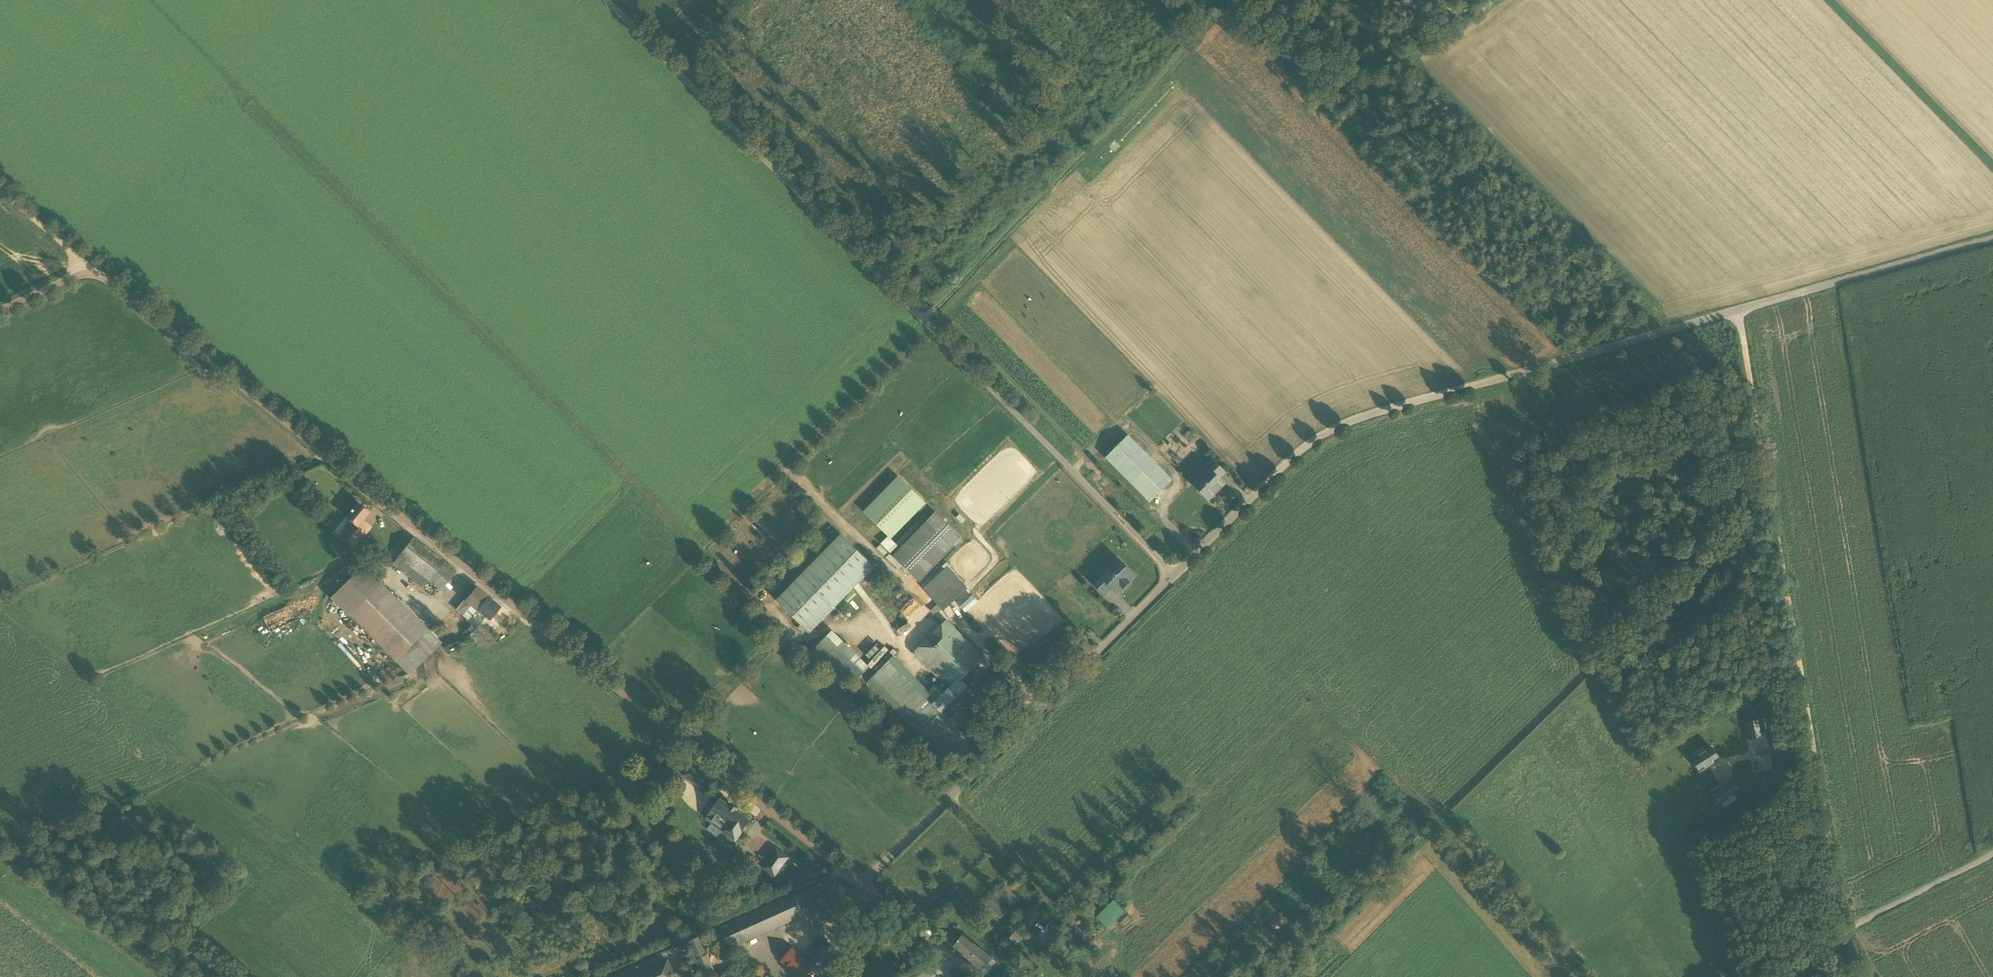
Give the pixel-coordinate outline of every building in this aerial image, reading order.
[(1624,307),(1634,317),(1638,312),(1628,302),(1624,307)] [(1107,458),(1150,501),(1171,480),(1129,437),(1107,458)] [(1208,468),(1219,479),(1224,473),(1211,459),(1205,466),(1208,469),(1208,468)] [(1208,469),(1205,466),(1190,480),(1193,483),(1208,469)] [(1193,483),(1209,499),(1224,484),(1219,479),(1208,468),(1208,469),(1193,483)] [(864,512),(891,538),(925,503),(898,477),(864,512)] [(364,522),(362,520),(368,512),(357,503),(345,517),(351,522),(338,536),(350,548),(361,536),(356,531),(364,522)] [(935,513),(928,521),(894,555),(920,581),(954,546),(962,538),(935,513)] [(778,600),(810,632),(873,567),(841,536),(778,600)] [(414,538),(399,556),(429,580),(440,588),(455,571),(414,538)] [(1114,556),(1098,572),(1101,576),(1118,560),(1114,556)] [(1111,587),(1116,592),(1133,575),(1118,560),(1101,576),(1101,577),(1111,587)] [(369,565),(335,597),(411,675),(445,643),(369,565)] [(938,604),(944,610),(967,589),(957,577),(957,578),(949,569),(927,590),(939,604),(938,604)] [(1090,580),(1104,594),(1111,587),(1101,577),(1101,576),(1098,572),(1090,580)] [(482,612),(491,599),(478,588),(472,595),(470,593),(455,611),(468,621),(479,609),(482,612)] [(964,612),(976,601),(970,595),(959,606),(964,612)] [(489,621),(500,607),(491,599),(482,612),(479,609),(468,621),(471,624),(467,629),(472,633),(476,627),(480,630),(488,620),(489,621)] [(925,658),(952,685),(959,679),(960,680),(984,657),(947,620),(915,652),(915,655),(922,661),(925,658)] [(810,655),(846,691),(862,674),(826,638),(810,655)] [(936,685),(924,697),(890,662),(869,683),(920,734),(932,722),(941,713),(949,704),(941,696),(944,693),(936,685)] [(949,704),(958,713),(976,696),(960,680),(959,679),(952,685),(944,693),(941,696),(949,704)] [(1762,736),(1759,720),(1746,723),(1749,739),(1762,736)] [(1690,753),(1694,759),(1706,751),(1702,746),(1690,753)] [(1692,760),(1699,771),(1719,758),(1711,747),(1706,751),(1694,759),(1692,760)] [(702,788),(711,775),(695,762),(684,775),(702,788)] [(1713,792),(1720,803),(1721,802),(1733,794),(1739,790),(1732,779),(1713,792)] [(1733,794),(1721,802),(1724,807),(1737,799),(1733,794)] [(736,810),(738,809),(732,804),(731,806),(720,799),(706,818),(712,823),(714,820),(723,827),(725,829),(731,820),(738,811),(736,810)] [(721,829),(729,835),(724,842),(729,847),(734,840),(736,840),(750,820),(738,811),(731,820),(725,829),(723,827),(721,829)] [(789,857),(776,848),(762,868),(775,877),(789,857)] [(721,928),(730,948),(790,921),(805,914),(820,927),(850,892),(837,881),(824,898),(831,904),(824,913),(813,905),(807,891),(721,928)] [(1005,884),(987,904),(1001,918),(1020,899),(1005,884)] [(1114,901),(1097,917),(1107,927),(1123,910),(1114,901)] [(1052,921),(1036,938),(1045,947),(1061,930),(1052,921)] [(953,945),(987,972),(997,960),(963,933),(953,945)] [(699,938),(690,941),(698,959),(707,955),(699,938)] [(819,940),(804,958),(791,948),(780,962),(799,976),(814,976),(835,953),(819,940)] [(708,954),(707,955),(698,959),(695,960),(702,976),(707,976),(716,973),(708,954)] [(631,976),(675,976),(668,960),(631,976)]
